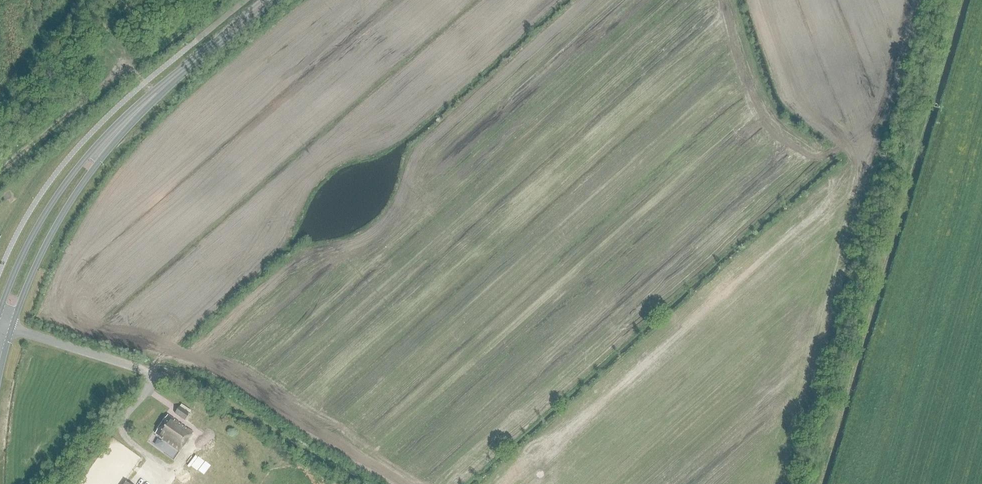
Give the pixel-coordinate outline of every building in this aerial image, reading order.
[(189,413),(179,406),(175,413),(185,420),(189,413)] [(155,433),(180,451),(193,432),(167,415),(155,433)] [(211,436),(201,451),(233,471),(243,456),(211,436)] [(173,483),(229,483),(211,471),(215,466),(210,463),(207,467),(192,457),(173,483)]
